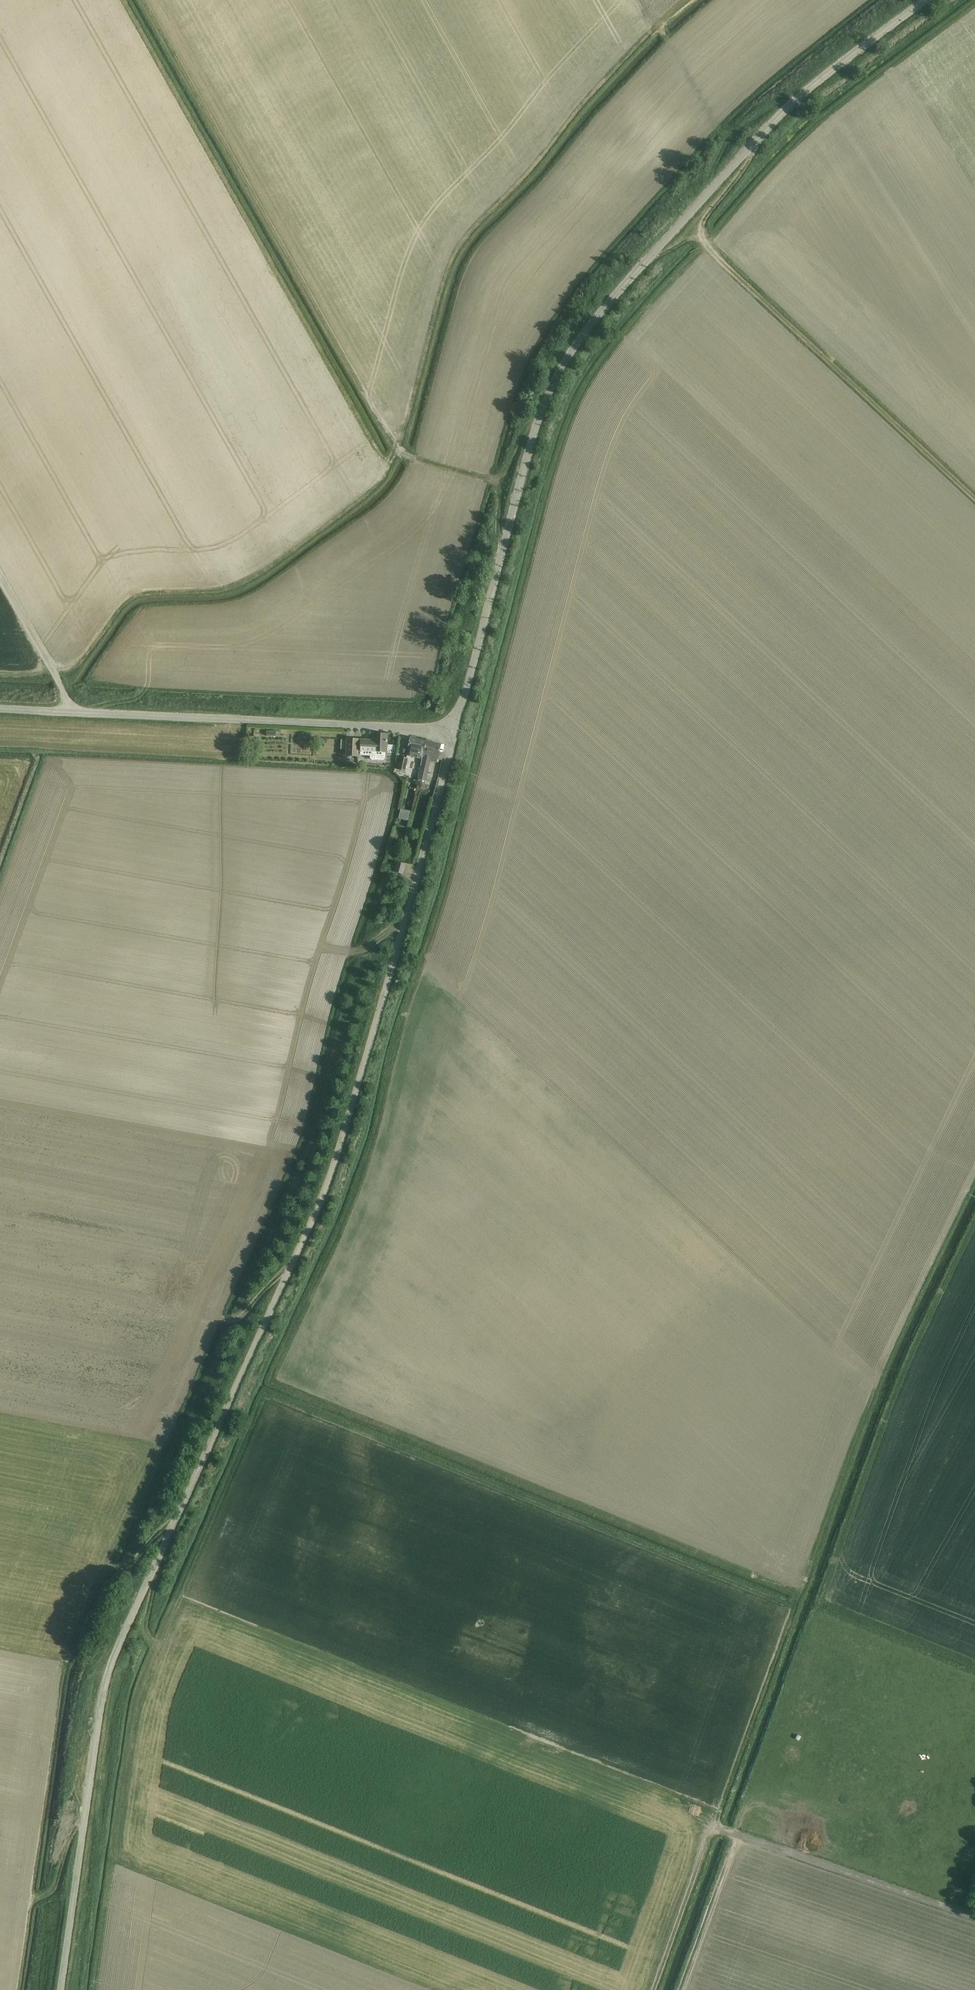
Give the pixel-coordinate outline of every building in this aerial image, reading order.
[(360,751),(360,755),(370,756),(370,758),(371,760),(383,761),(385,759),(386,753),(394,753),(394,745),(386,745),(387,735),(386,735),(374,734),(373,741),(371,741),(362,740),(360,740),(360,751)] [(422,759),(426,741),(410,738),(406,756),(422,759)] [(347,739),(346,757),(358,757),(358,739),(347,739)] [(426,741),(422,759),(418,780),(426,781),(430,761),(436,762),(437,758),(440,744),(426,741)] [(405,772),(408,759),(400,757),(397,770),(405,772)] [(395,872),(402,874),(404,864),(397,862),(395,872)]
